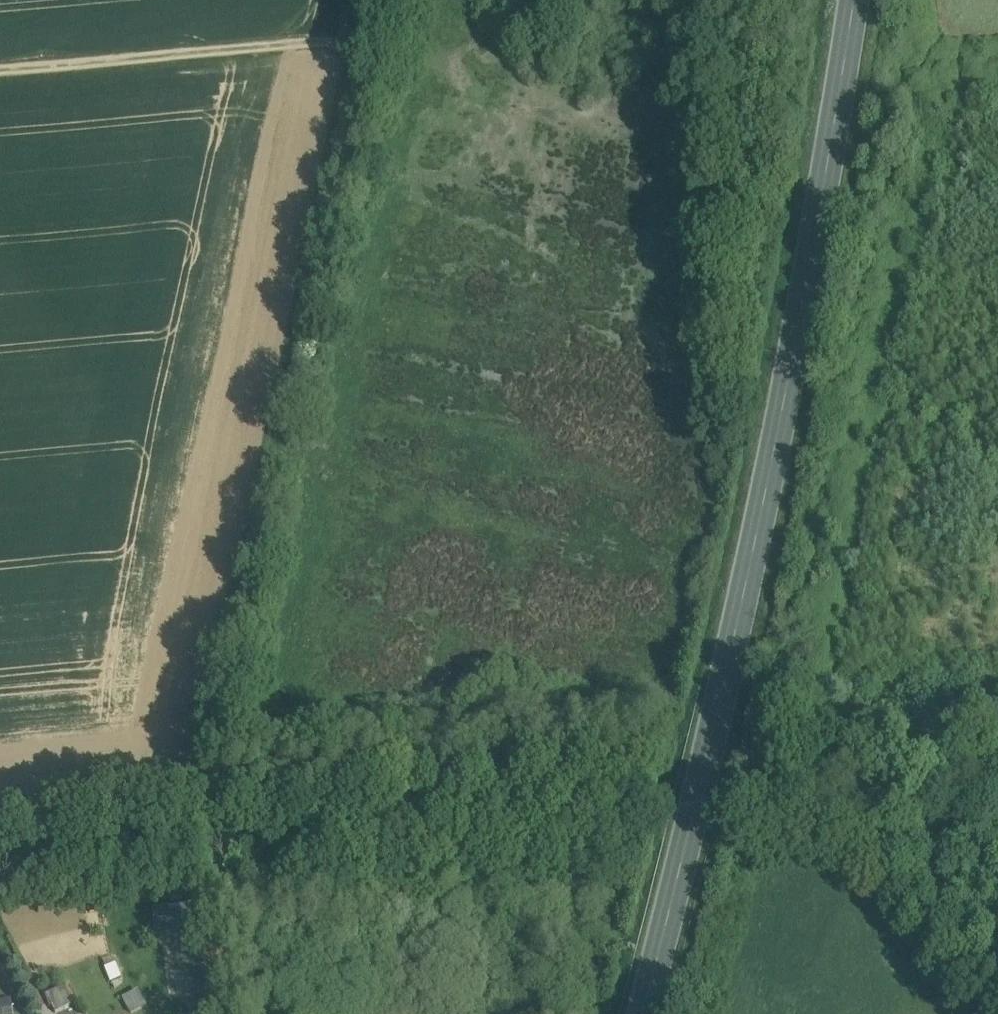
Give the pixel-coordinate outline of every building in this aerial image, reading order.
[(58,1011),(74,1003),(64,984),(48,993),(58,1011)] [(140,989),(124,995),(130,1012),(146,1005),(140,989)] [(0,1001),(0,1013),(13,1013),(14,1013),(10,998),(0,1001)]
